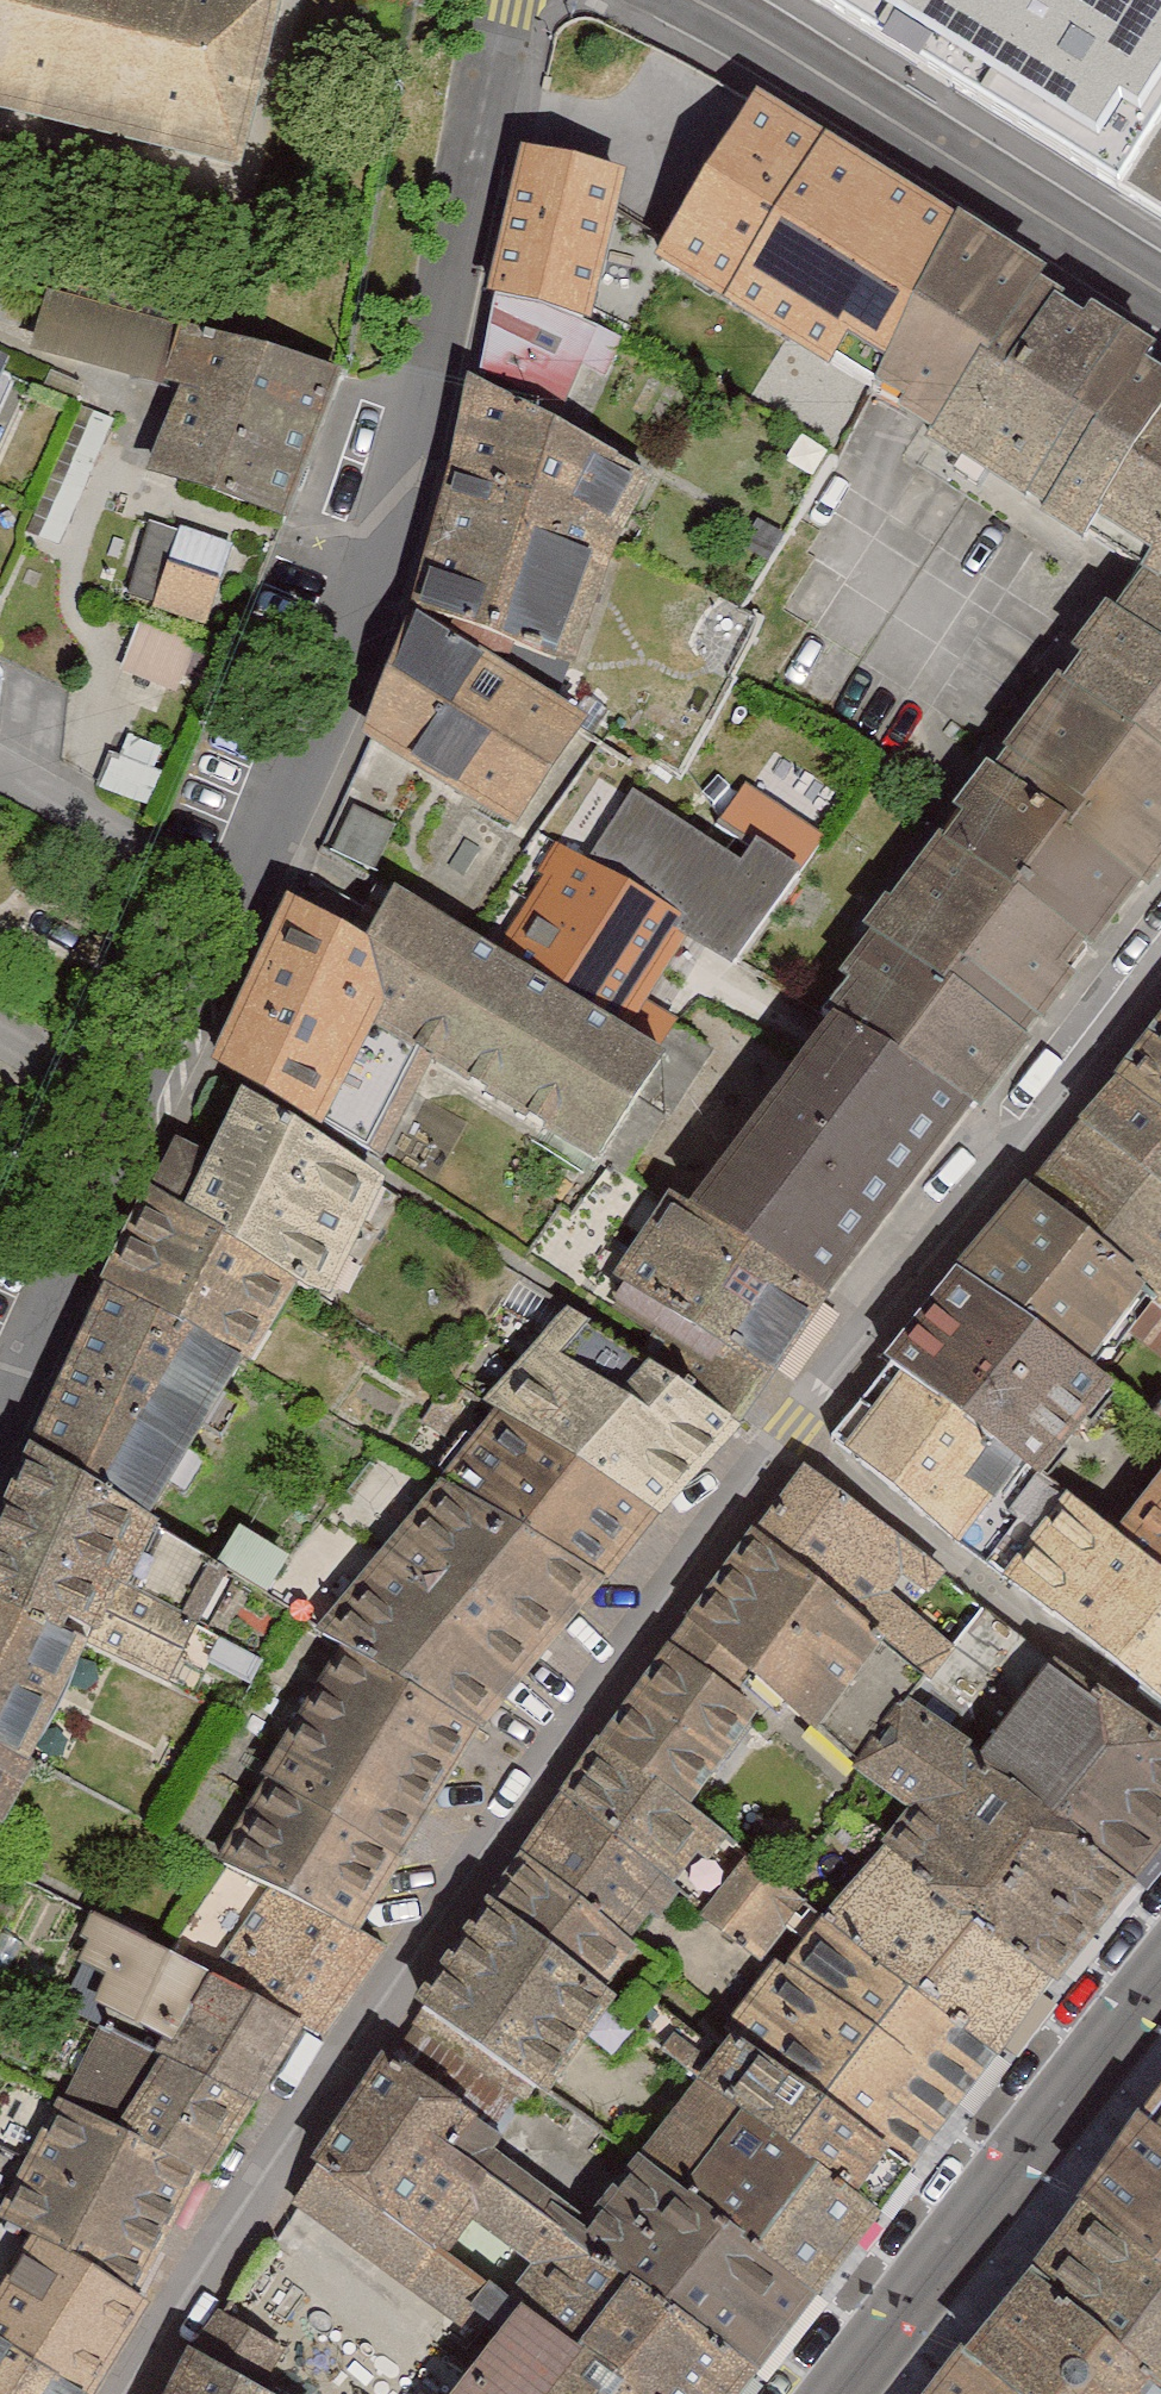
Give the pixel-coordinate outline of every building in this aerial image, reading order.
[(226,160),(262,0),(0,0),(0,109),(226,160)] [(1160,214),(1160,0),(822,0),(1160,214)] [(659,125),(546,98),(508,298),(600,329),(659,125)] [(970,227),(885,400),(1055,511),(1160,356),(1160,351),(970,227)] [(600,329),(508,298),(493,371),(572,404),(587,366),(615,376),(630,339),(600,329)] [(297,517),(353,372),(58,300),(44,350),(196,387),(164,468),(297,517)] [(0,348),(0,381),(12,353),(0,348)] [(1055,511),(1158,576),(1087,677),(1160,728),(1160,356),(1055,511)] [(489,383),(469,491),(630,548),(665,473),(489,383)] [(469,491),(439,602),(588,657),(630,548),(469,491)] [(209,618),(235,540),(181,522),(155,601),(209,618)] [(607,714),(433,613),(381,733),(530,822),(607,714)] [(996,1099),(1160,873),(1160,728),(1087,677),(846,1005),(856,1012),(992,1096),(996,1099)] [(639,795),(592,866),(746,964),(830,852),(756,801),(731,836),(759,853),(752,863),(639,795)] [(564,849),(510,945),(646,1025),(695,933),(592,866),(564,849)] [(386,933),(309,895),(228,1060),(265,1081),(397,1159),(446,1061),(615,1153),(684,1047),(646,1025),(510,945),(410,887),(386,933)] [(992,1096),(856,1012),(714,1198),(849,1287),(992,1096)] [(1091,1135),(1160,1190),(1160,1048),(1091,1135)] [(383,1175),(243,1089),(182,1206),(300,1281),(335,1300),(383,1175)] [(1091,1135),(1051,1187),(1160,1287),(1160,1190),(1091,1135)] [(1160,1295),(1160,1287),(1051,1187),(982,1266),(1099,1365),(1160,1295)] [(250,1357),(300,1281),(182,1206),(151,1188),(102,1276),(250,1357)] [(775,1392),(849,1287),(699,1189),(637,1279),(720,1332),(707,1350),(681,1383),(749,1428),(775,1392)] [(1043,1475),(1119,1382),(1099,1365),(982,1266),(893,1367),(1031,1466),(1043,1475)] [(250,1357),(102,1276),(31,1434),(154,1521),(250,1357)] [(589,1322),(508,1415),(671,1516),(749,1428),(681,1383),(589,1322)] [(1031,1466),(893,1367),(834,1441),(969,1547),(1031,1466)] [(508,1415),(329,1632),(491,1734),(671,1516),(508,1415)] [(0,1502),(0,1599),(86,1640),(103,1652),(130,1593),(201,1621),(232,1569),(154,1521),(31,1434),(0,1502)] [(1160,1701),(1160,1571),(1114,1529),(1043,1475),(1031,1466),(969,1547),(1160,1701)] [(892,1643),(947,1574),(806,1469),(754,1537),(892,1643)] [(1160,1571),(1160,1474),(1114,1529),(1160,1571)] [(892,1643),(754,1537),(685,1638),(782,1703),(819,1737),(892,1643)] [(201,1621),(130,1593),(103,1652),(174,1681),(201,1621)] [(33,1761),(86,1640),(0,1599),(0,1743),(33,1761)] [(782,1703),(685,1638),(616,1752),(718,1814),(782,1703)] [(491,1734),(355,1654),(284,1768),(292,1772),(232,1874),(368,1939),(491,1734)] [(1160,1866),(1160,1742),(1064,1671),(992,1766),(1160,1866)] [(1084,1969),(1160,1881),(1160,1866),(992,1766),(902,1702),(852,1766),(915,1812),(894,1842),(1084,1969)] [(0,1743),(0,1824),(33,1761),(0,1743)] [(718,1814),(616,1752),(573,1798),(686,1867),(718,1814)] [(686,1867),(573,1798),(507,1905),(633,1984),(686,1867)] [(837,1919),(1020,2055),(1084,1969),(894,1842),(837,1919)] [(744,1856),(704,1920),(770,1961),(810,1896),(744,1856)] [(368,1939),(232,1874),(186,1960),(318,2025),(336,2034),(387,1948),(368,1939)] [(633,1984),(507,1905),(426,2021),(554,2098),(633,1984)] [(186,1960),(103,1919),(94,1936),(102,1941),(94,1961),(120,1973),(108,1999),(125,2008),(277,2087),(318,2025),(186,1960)] [(759,2017),(940,2153),(1020,2055),(837,1919),(759,2017)] [(125,2008),(77,2102),(212,2175),(223,2180),(277,2087),(125,2008)] [(721,2076),(908,2192),(940,2153),(759,2017),(721,2076)] [(554,2098),(426,2021),(338,2172),(465,2261),(495,2218),(628,2307),(653,2268),(605,2231),(518,2157),(554,2098)] [(661,2166),(840,2286),(908,2192),(721,2076),(661,2166)] [(145,2298),(212,2175),(77,2102),(11,2220),(41,2236),(145,2298)] [(1092,2194),(1117,2216),(1160,2254),(1160,2114),(1092,2194)] [(653,2268),(781,2367),(840,2286),(661,2166),(605,2231),(653,2268)] [(465,2261),(338,2172),(294,2230),(495,2358),(530,2306),(465,2261)] [(1117,2216),(1064,2289),(1160,2367),(1160,2254),(1117,2216)] [(294,2230),(190,2393),(472,2393),(495,2358),(294,2230)] [(99,2393),(105,2393),(161,2307),(145,2298),(41,2236),(0,2306),(0,2331),(99,2393)] [(676,2393),(760,2393),(781,2367),(653,2268),(628,2307),(609,2336),(676,2393)] [(1050,2277),(1018,2321),(979,2374),(1007,2393),(1160,2393),(1160,2367),(1064,2289),(1050,2277)] [(609,2336),(530,2306),(495,2358),(472,2393),(676,2393),(609,2336)] [(0,2331),(0,2393),(99,2393),(0,2331)] [(979,2374),(964,2393),(1007,2393),(979,2374)]
